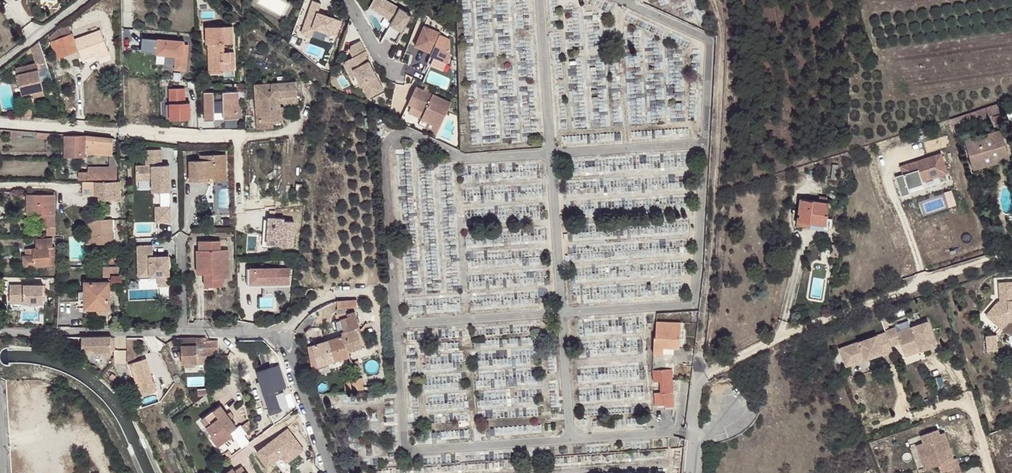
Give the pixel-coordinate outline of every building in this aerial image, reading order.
[(317,0),(314,0),(303,31),(313,35),(316,27),(328,32),(338,35),(343,20),(319,11),(323,2),(317,0)] [(392,0),(375,0),(379,8),(394,17),(386,33),(399,41),(406,29),(404,28),(413,12),(392,0)] [(452,55),(452,37),(442,33),(443,31),(426,24),(417,45),(433,52),(432,54),(450,62),(452,55)] [(49,36),(51,42),(72,34),(69,26),(57,30),(49,36)] [(232,43),(232,27),(208,27),(208,44),(209,44),(209,49),(211,49),(211,67),(220,67),(221,70),(231,71),(231,66),(235,67),(235,53),(223,53),(223,43),(232,43)] [(316,27),(313,35),(325,39),(328,32),(316,27)] [(74,40),(77,50),(80,60),(105,50),(99,31),(74,40)] [(72,34),(51,42),(56,58),(77,50),(74,40),(72,34)] [(184,40),(142,37),(141,50),(156,51),(157,53),(165,54),(176,55),(175,68),(185,69),(188,43),(184,43),(184,40)] [(385,88),(368,54),(370,54),(362,39),(353,44),(352,49),(355,55),(351,57),(359,74),(370,96),(385,88)] [(39,42),(30,49),(36,65),(37,65),(38,71),(41,83),(53,78),(39,42)] [(165,54),(157,53),(156,62),(165,62),(165,54)] [(47,58),(52,71),(54,71),(54,68),(55,67),(52,56),(47,58)] [(359,74),(351,57),(348,59),(347,62),(354,76),(359,74)] [(37,65),(36,65),(15,71),(17,76),(38,71),(37,65)] [(43,90),(41,83),(38,71),(17,76),(22,96),(43,90)] [(281,117),(279,95),(296,93),(295,78),(253,81),(255,109),(258,109),(259,119),(272,118),(281,117)] [(426,89),(418,85),(410,102),(426,110),(423,117),(442,126),(453,101),(430,91),(426,89)] [(185,87),(170,87),(170,118),(190,118),(190,102),(185,102),(185,87)] [(45,96),(43,90),(22,96),(23,101),(45,96)] [(238,118),(238,90),(205,90),(205,119),(214,119),(214,111),(223,111),(223,118),(238,118)] [(285,117),(284,99),(296,98),(296,93),(279,95),(281,117),(285,117)] [(423,117),(426,110),(410,102),(403,119),(419,127),(423,117)] [(1006,111),(1004,103),(994,106),(997,114),(1006,111)] [(993,115),(991,107),(954,119),(956,127),(993,115)] [(13,113),(14,117),(31,118),(32,108),(13,113)] [(273,125),(272,118),(259,119),(258,109),(255,109),(256,126),(273,125)] [(1007,143),(1005,137),(1001,135),(992,137),(990,141),(986,138),(982,146),(975,148),(973,152),(977,168),(982,170),(988,168),(990,165),(992,167),(996,166),(1000,160),(1004,158),(1007,160),(1010,155),(1008,148),(1005,146),(1007,143)] [(116,139),(65,136),(64,157),(85,157),(86,154),(94,154),(95,148),(112,149),(115,149),(116,139)] [(146,157),(161,157),(161,149),(146,149),(146,157)] [(189,159),(189,177),(198,177),(198,181),(208,180),(207,173),(215,173),(215,175),(225,175),(225,153),(205,153),(205,158),(200,159),(189,159)] [(898,175),(904,195),(911,193),(910,188),(925,183),(924,180),(949,173),(943,153),(911,163),(913,171),(905,173),(898,175)] [(146,165),(161,165),(161,157),(146,157),(146,165)] [(913,171),(911,163),(903,165),(905,173),(913,171)] [(146,165),(135,165),(135,179),(138,179),(149,179),(152,179),(152,192),(169,192),(169,165),(165,165),(165,167),(161,168),(161,165),(146,165)] [(84,181),(117,181),(117,168),(110,168),(94,167),(94,173),(84,173),(84,181)] [(149,179),(138,179),(138,190),(150,190),(149,179)] [(85,190),(94,189),(94,191),(96,191),(97,197),(99,197),(99,202),(121,202),(120,184),(117,185),(116,183),(106,184),(106,182),(85,183),(85,190)] [(925,183),(910,188),(911,193),(926,188),(925,183)] [(26,206),(31,206),(31,216),(40,216),(40,220),(45,220),(45,227),(47,227),(47,236),(56,236),(56,228),(55,215),(54,195),(51,195),(31,195),(27,195),(26,206)] [(812,221),(827,223),(830,201),(828,200),(820,199),(801,197),(798,223),(811,224),(812,221)] [(171,206),(157,206),(156,221),(171,221),(171,206)] [(93,220),(93,244),(114,244),(113,220),(93,220)] [(269,221),(266,246),(293,248),(295,223),(269,221)] [(36,240),(37,248),(50,248),(51,266),(58,265),(56,247),(53,247),(53,239),(36,240)] [(194,249),(195,265),(209,264),(209,286),(221,286),(221,277),(227,277),(226,248),(218,248),(218,239),(197,239),(197,249),(194,249)] [(153,245),(137,245),(138,276),(158,275),(158,285),(169,285),(168,253),(158,253),(159,256),(153,256),(153,253),(153,245)] [(841,259),(843,247),(837,247),(835,259),(841,259)] [(37,248),(33,248),(33,255),(26,255),(23,256),(24,268),(51,266),(50,248),(37,248)] [(105,255),(105,263),(117,263),(117,255),(105,255)] [(209,264),(195,265),(195,272),(202,273),(202,286),(209,286),(209,264)] [(289,283),(289,267),(245,267),(245,283),(261,283),(261,296),(271,296),(275,296),(275,283),(289,283)] [(997,283),(998,298),(1005,298),(1005,301),(998,302),(996,302),(985,316),(994,323),(1002,315),(1008,319),(1011,319),(1011,282),(997,283)] [(96,309),(109,308),(108,283),(85,283),(85,292),(85,299),(85,308),(96,309)] [(9,303),(42,303),(42,285),(9,285),(9,303)] [(336,301),(338,309),(357,307),(356,299),(336,301)] [(334,315),(337,331),(360,327),(354,310),(346,313),(346,314),(334,315)] [(1008,319),(1002,315),(994,323),(1003,331),(1009,323),(1011,323),(1011,319),(1008,319)] [(652,318),(653,352),(674,351),(674,344),(679,343),(679,317),(652,318)] [(919,350),(920,353),(935,347),(927,323),(909,329),(907,322),(895,326),(896,329),(886,332),(886,333),(891,347),(900,344),(903,355),(919,350)] [(305,347),(312,368),(349,355),(347,348),(362,344),(357,328),(342,333),(342,336),(305,347)] [(891,347),(886,333),(838,350),(843,364),(868,356),(869,359),(881,356),(880,351),(891,347)] [(111,336),(82,336),(83,349),(93,349),(94,351),(103,351),(103,355),(112,355),(114,354),(114,350),(114,337),(111,338),(111,336)] [(140,361),(140,336),(130,337),(129,364),(134,363),(140,361)] [(182,355),(182,363),(184,363),(195,363),(197,363),(207,363),(207,355),(207,351),(206,340),(206,336),(181,337),(182,350),(182,351),(182,355)] [(996,351),(995,336),(985,337),(986,353),(996,351)] [(844,368),(869,359),(868,356),(843,364),(844,368)] [(147,359),(140,361),(134,363),(140,381),(142,389),(144,396),(157,392),(147,359)] [(134,363),(129,364),(134,383),(140,381),(134,363)] [(256,372),(264,395),(274,391),(286,387),(278,365),(256,372)] [(665,401),(675,400),(674,367),(655,368),(655,379),(661,379),(661,390),(655,391),(655,403),(665,403),(665,401)] [(346,391),(364,389),(363,378),(345,379),(346,391)] [(136,391),(137,391),(142,389),(140,381),(134,383),(133,383),(136,391)] [(264,395),(270,414),(281,411),(274,391),(264,395)] [(220,404),(201,417),(212,434),(216,431),(223,441),(232,434),(230,430),(236,426),(230,417),(226,412),(220,404)] [(250,421),(242,426),(247,432),(250,429),(250,421)] [(286,429),(254,452),(265,466),(279,455),(284,462),(301,450),(286,429)] [(212,434),(211,434),(218,444),(223,441),(216,431),(212,434)] [(957,467),(953,459),(951,460),(939,434),(935,435),(934,431),(916,438),(919,445),(912,448),(918,461),(925,458),(929,469),(936,466),(939,472),(942,472),(945,472),(957,467)] [(912,448),(906,450),(916,472),(920,472),(929,469),(925,458),(918,461),(912,448)] [(239,461),(232,466),(238,472),(240,472),(246,470),(239,461)]
